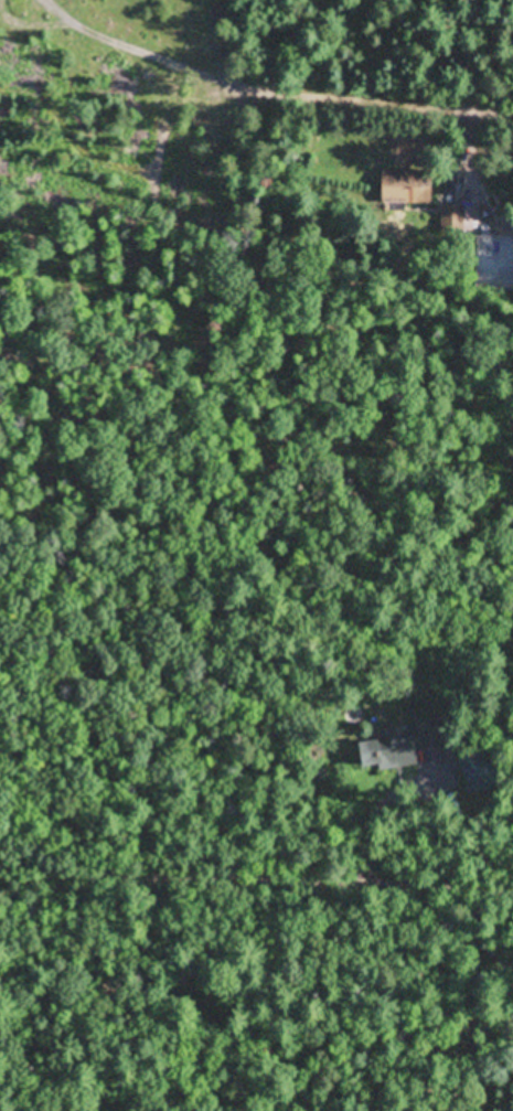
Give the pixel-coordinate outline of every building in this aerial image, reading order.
[(427,170),(377,170),(377,215),(406,215),(406,205),(427,205),(427,170)] [(350,742),(353,768),(374,766),(374,770),(411,766),(409,750),(429,748),(427,732),(350,742)]
